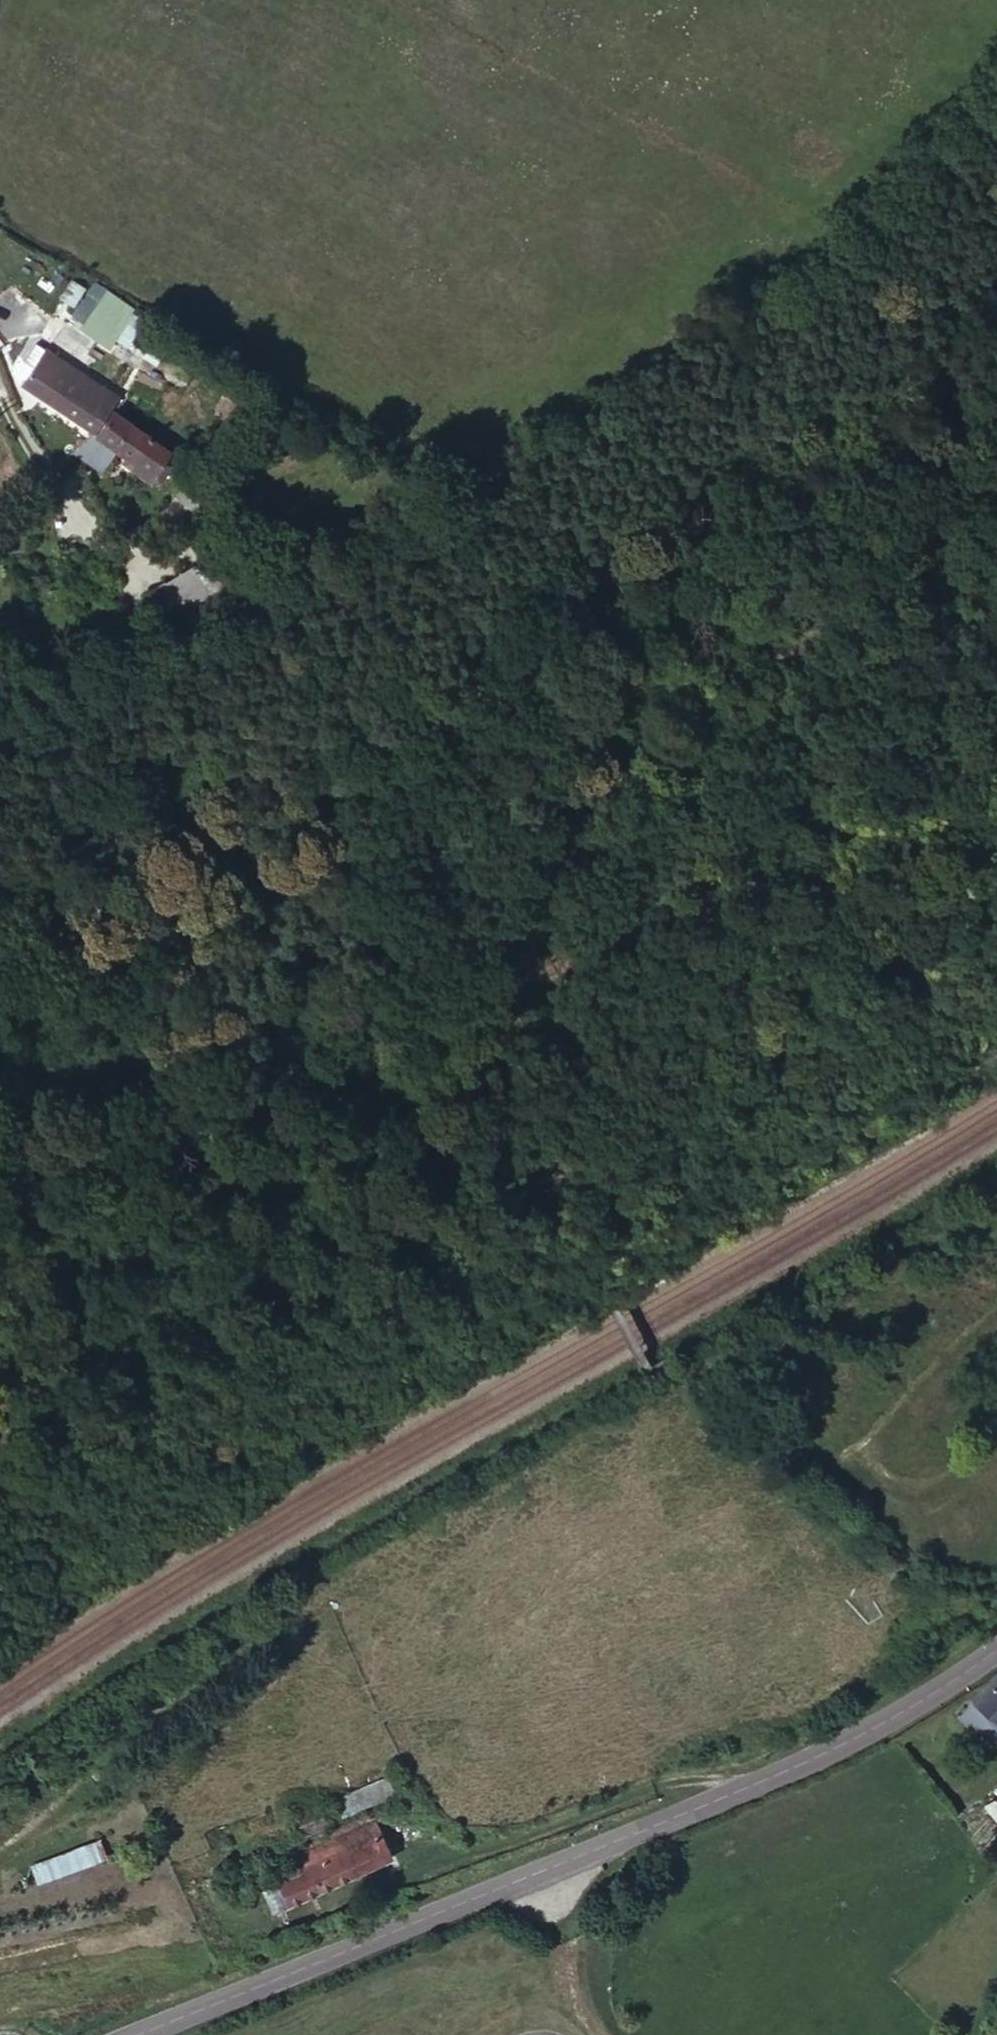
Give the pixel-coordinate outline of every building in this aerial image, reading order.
[(69,322),(113,350),(139,310),(95,282),(69,322)] [(41,371),(53,355),(44,348),(31,364),(41,371)] [(119,407),(53,355),(41,371),(27,388),(94,441),(109,420),(119,407)] [(172,468),(109,420),(94,441),(144,480),(152,470),(164,478),(172,468)] [(156,623),(230,596),(218,564),(144,591),(156,623)] [(977,1701),(996,1719),(996,1679),(977,1701)] [(386,1777),(363,1786),(337,1797),(339,1802),(345,1816),(394,1794),(386,1777)] [(291,1816),(303,1842),(330,1829),(319,1805),(310,1808),(307,1801),(293,1807),(296,1813),(291,1816)] [(101,1841),(31,1866),(38,1887),(108,1861),(101,1841)] [(292,1915),(395,1866),(384,1846),(351,1863),(283,1895),(292,1915)]
